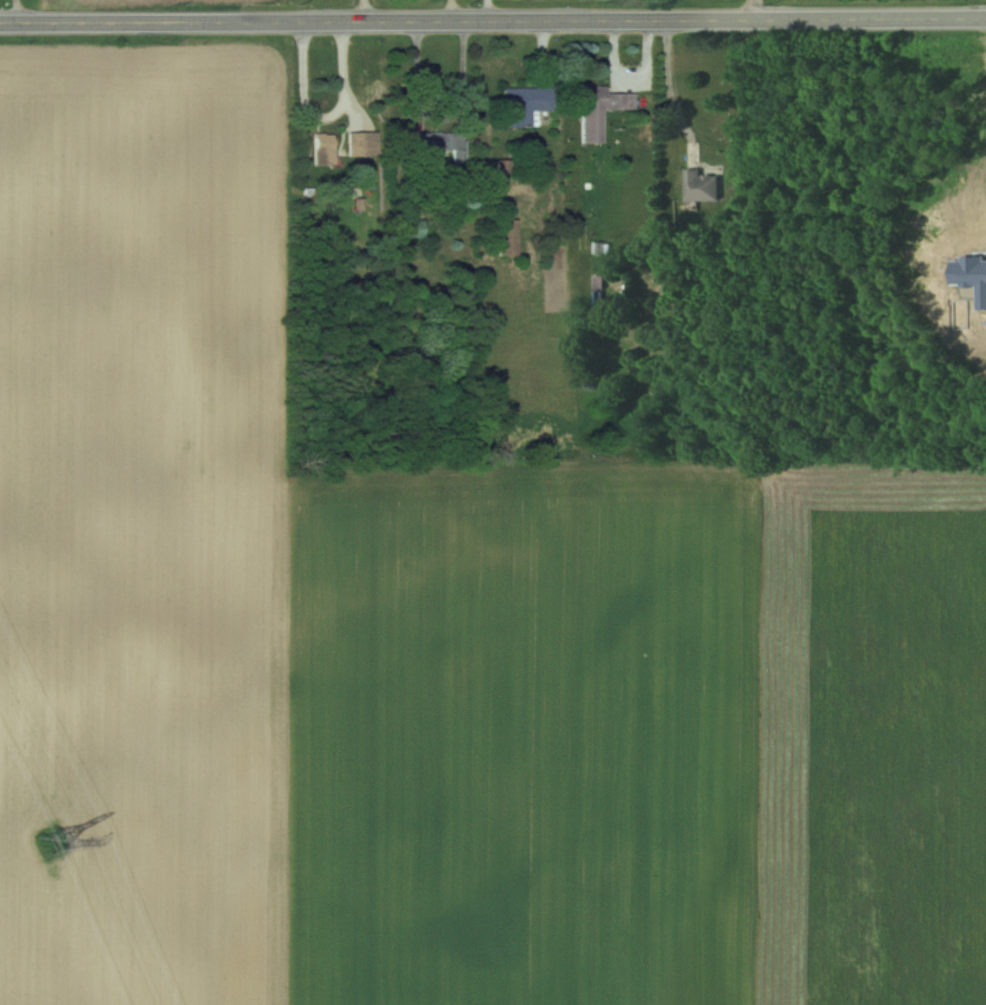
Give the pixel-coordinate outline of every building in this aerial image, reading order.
[(605,85),(579,85),(580,142),(603,142),(602,108),(635,108),(634,91),(605,92),(605,85)] [(553,110),(553,86),(502,86),(502,126),(530,126),(530,110),(553,110)] [(348,131),(348,154),(378,154),(378,131),(348,131)] [(464,131),(414,131),(414,149),(453,149),(453,162),(464,162),(464,131)] [(314,165),(333,165),(333,133),(314,133),(314,165)] [(683,167),(683,200),(717,200),(717,174),(699,174),(699,167),(683,167)] [(424,237),(424,219),(400,219),(400,237),(424,237)] [(516,219),(498,219),(498,254),(516,254),(516,219)]
